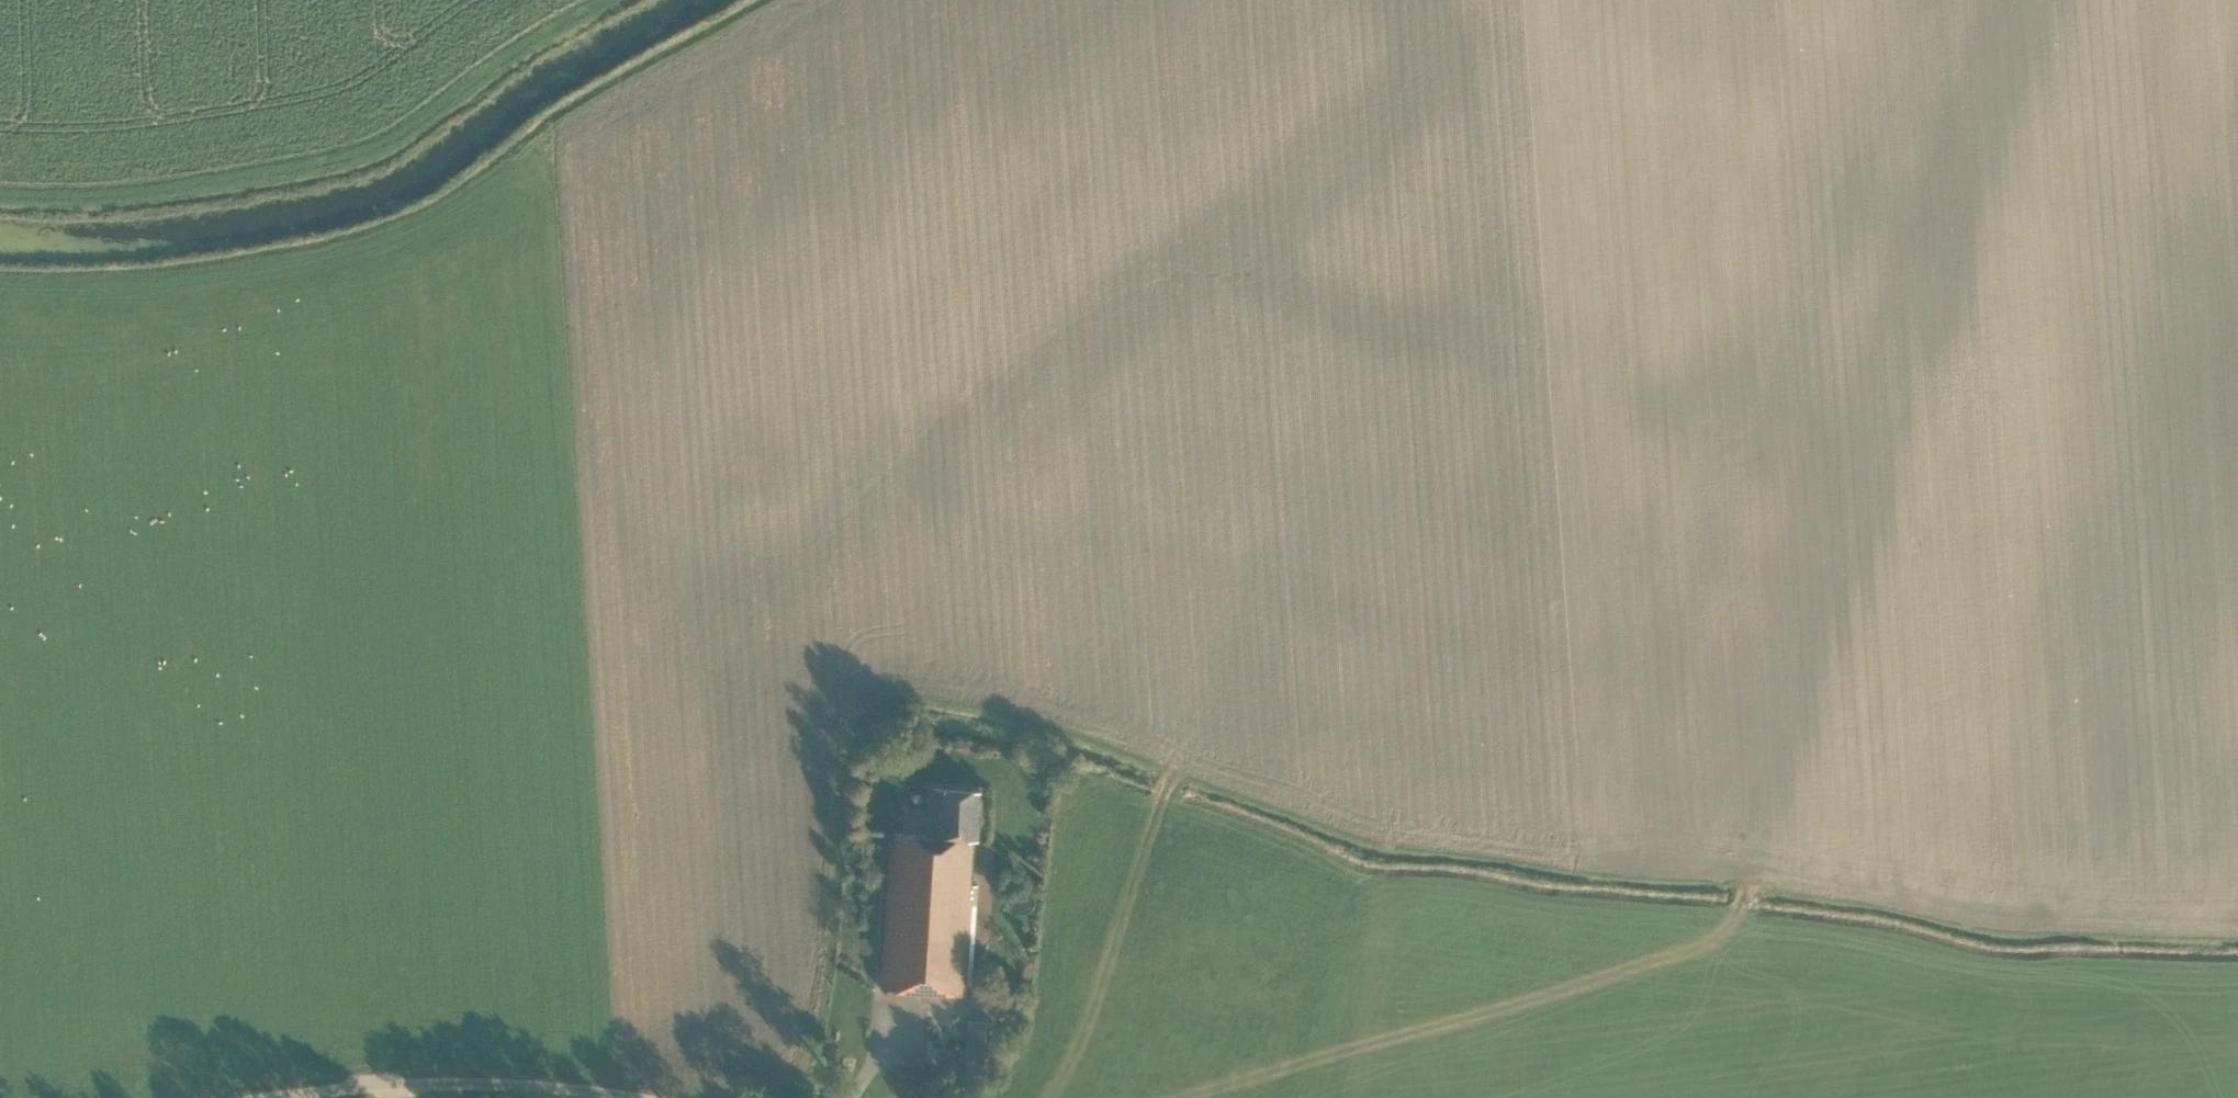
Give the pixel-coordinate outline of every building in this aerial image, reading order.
[(975,835),(979,836),(982,789),(930,786),(927,832),(891,830),(881,986),(969,992),(976,883),(973,883),(975,835)]
